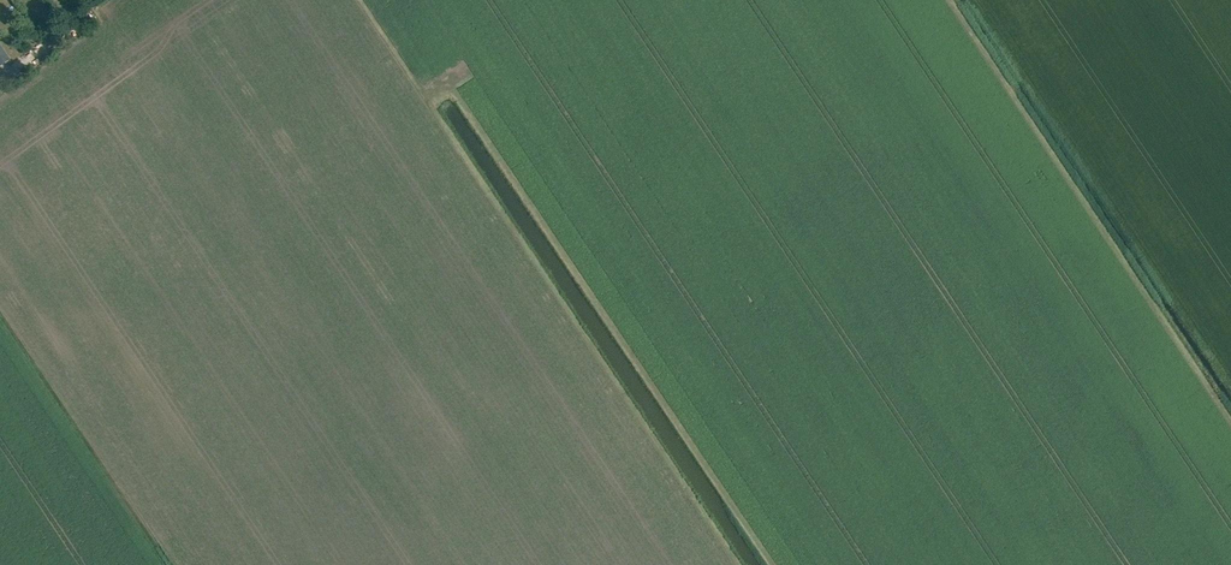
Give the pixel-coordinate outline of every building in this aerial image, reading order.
[(10,56),(0,41),(0,63),(10,56)]
